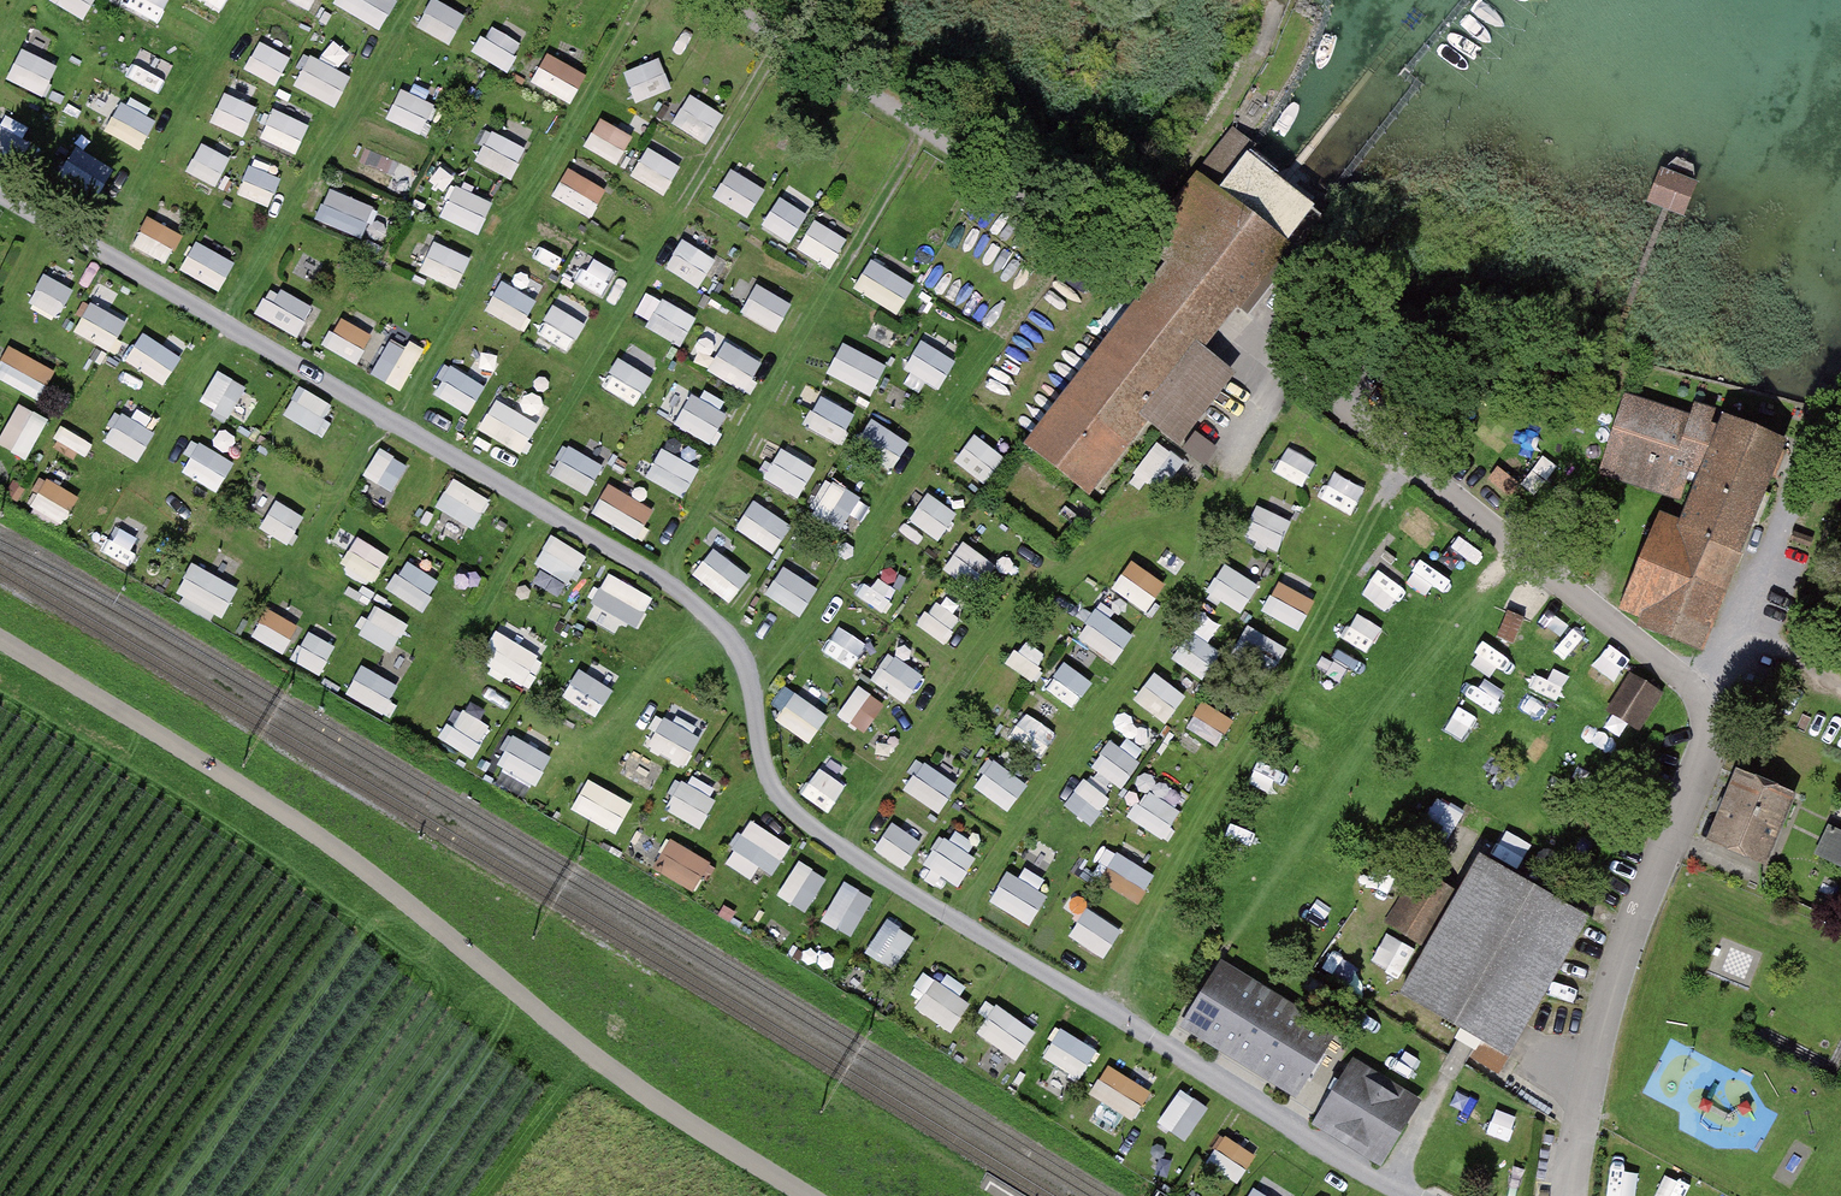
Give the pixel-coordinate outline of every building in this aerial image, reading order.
[(84,17),(95,0),(57,0),(84,17)] [(152,16),(161,0),(124,0),(152,16)] [(334,0),(383,26),(397,0),(335,0),(334,0)] [(467,12),(446,0),(431,0),(418,23),(451,41),(467,12)] [(476,52),(508,68),(523,38),(491,22),(476,52)] [(246,65),(278,81),(292,54),(260,38),(246,65)] [(8,77),(46,92),(59,60),(21,44),(8,77)] [(160,88),(174,60),(142,45),(128,72),(160,88)] [(532,78),(572,100),(589,70),(549,48),(532,78)] [(294,82),(337,104),(354,71),(311,50),(294,82)] [(626,66),(637,98),(673,86),(662,54),(626,66)] [(212,117),(244,132),(258,102),(226,87),(212,117)] [(401,87),(387,114),(424,133),(438,105),(401,87)] [(709,139),(726,109),(690,90),(674,120),(709,139)] [(105,127),(142,146),(159,115),(123,96),(105,127)] [(297,150),(311,121),(274,105),(261,135),(297,150)] [(585,142),(618,161),(635,132),(602,113),(585,142)] [(531,140),(534,124),(509,119),(506,135),(531,140)] [(32,136),(0,121),(0,157),(19,166),(32,136)] [(1196,170),(1219,188),(1246,151),(1254,142),(1233,126),(1196,170)] [(489,129),(478,161),(517,174),(528,142),(489,129)] [(665,189),(684,146),(653,132),(634,175),(665,189)] [(218,182),(233,152),(203,137),(188,167),(218,182)] [(87,150),(70,177),(101,197),(118,170),(87,150)] [(1219,188),(1290,245),(1318,208),(1246,151),(1219,188)] [(1678,157),(1667,168),(1696,179),(1694,163),(1678,157)] [(571,161),(553,193),(593,215),(611,182),(571,161)] [(272,203),(282,172),(250,162),(240,192),(272,203)] [(733,163),(714,192),(749,215),(768,185),(733,163)] [(374,165),(368,179),(404,195),(411,181),(374,165)] [(1650,202),(1687,216),(1700,181),(1696,179),(1667,168),(1664,167),(1650,202)] [(1150,281),(1022,442),(1087,496),(1148,425),(1179,446),(1235,372),(1205,350),(1228,321),(1290,245),(1219,188),(1196,170),(1139,243),(1164,263),(1150,281)] [(482,228),(495,195),(455,179),(442,213),(482,228)] [(332,183),(318,216),(362,235),(376,203),(332,183)] [(762,220),(790,237),(807,209),(779,192),(762,220)] [(145,212),(135,246),(174,258),(185,225),(145,212)] [(799,245),(832,265),(850,236),(817,215),(799,245)] [(541,217),(523,247),(556,268),(575,237),(541,217)] [(680,234),(666,268),(706,284),(719,250),(680,234)] [(181,265),(220,287),(238,258),(198,235),(181,265)] [(462,284),(473,250),(433,237),(422,272),(462,284)] [(594,254),(581,280),(606,292),(619,266),(594,254)] [(873,254),(857,287),(902,309),(919,276),(873,254)] [(29,303),(61,316),(75,282),(43,269),(29,303)] [(486,306),(520,326),(539,296),(505,275),(486,306)] [(742,309),(779,328),(794,298),(757,279),(742,309)] [(270,281),(257,314),(301,331),(314,298),(270,281)] [(647,323),(683,342),(699,312),(664,293),(647,323)] [(92,297),(76,329),(115,348),(131,316),(92,297)] [(573,347),(587,316),(552,301),(539,331),(573,347)] [(324,342),(359,361),(377,328),(342,309),(324,342)] [(147,323),(125,353),(165,383),(188,353),(147,323)] [(390,332),(375,373),(407,385),(422,344),(390,332)] [(906,365),(941,385),(959,356),(924,335),(906,365)] [(726,336),(709,368),(750,388),(766,356),(726,336)] [(637,400),(663,357),(630,337),(604,381),(637,400)] [(844,338),(827,369),(871,393),(888,362),(844,338)] [(38,396),(56,366),(12,340),(0,360),(0,374),(38,396)] [(451,359),(435,391),(472,410),(488,377),(451,359)] [(230,415),(250,382),(222,365),(201,398),(230,415)] [(301,382),(285,412),(318,429),(333,400),(301,382)] [(676,422),(716,439),(731,405),(691,388),(676,422)] [(843,441),(859,410),(820,391),(805,422),(843,441)] [(499,392),(480,426),(524,451),(543,418),(499,392)] [(1601,474),(1689,501),(1723,412),(1696,402),(1692,415),(1625,393),(1601,474)] [(0,435),(0,440),(28,455),(48,420),(18,404),(0,435)] [(139,458),(156,428),(122,409),(105,438),(139,458)] [(1706,652),(1789,438),(1723,412),(1689,501),(1682,520),(1662,513),(1621,611),(1643,620),(1640,627),(1706,652)] [(893,467),(912,438),(874,413),(854,442),(893,467)] [(1207,459),(1220,442),(1198,425),(1185,442),(1207,459)] [(977,429),(956,456),(986,480),(1008,452),(977,429)] [(1160,436),(1134,473),(1164,494),(1191,457),(1160,436)] [(1309,486),(1325,455),(1287,436),(1271,467),(1309,486)] [(197,440),(187,474),(225,486),(235,452),(197,440)] [(800,495),(820,463),(782,440),(763,472),(800,495)] [(565,441),(553,475),(593,489),(605,455),(565,441)] [(661,442),(645,473),(686,493),(701,462),(661,442)] [(381,443),(364,470),(394,488),(411,461),(381,443)] [(1333,464),(1321,495),(1358,510),(1370,479),(1333,464)] [(475,526),(493,496),(455,473),(437,503),(475,526)] [(65,525),(78,487),(43,475),(30,513),(65,525)] [(610,478),(593,509),(642,535),(658,504),(610,478)] [(818,512),(848,522),(859,488),(829,478),(818,512)] [(909,516),(940,537),(960,508),(929,487),(909,516)] [(774,550),(795,520),(757,494),(737,525),(774,550)] [(1260,499),(1245,531),(1280,547),(1295,515),(1260,499)] [(272,500),(262,529),(293,540),(303,511),(272,500)] [(114,515),(96,545),(132,566),(149,535),(114,515)] [(1439,547),(1460,563),(1476,543),(1454,527),(1439,547)] [(553,531),(536,561),(571,581),(588,551),(553,531)] [(342,559),(375,579),(391,552),(359,532),(342,559)] [(966,536),(947,561),(979,585),(998,560),(966,536)] [(694,569),(731,599),(754,572),(717,541),(694,569)] [(1228,557),(1208,587),(1242,609),(1262,579),(1228,557)] [(402,558),(390,592),(430,605),(441,571),(402,558)] [(1156,605),(1167,571),(1127,558),(1116,592),(1156,605)] [(228,612),(240,576),(190,560),(178,596),(228,612)] [(767,591),(802,613),(821,583),(786,561),(767,591)] [(609,568),(592,598),(639,624),(656,593),(609,568)] [(1265,607),(1302,626),(1318,594),(1280,576),(1265,607)] [(951,637),(962,608),(931,597),(920,626),(951,637)] [(377,601),(361,629),(394,649),(410,620),(377,601)] [(270,602),(253,632),(284,650),(301,621),(270,602)] [(1079,632),(1116,659),(1136,632),(1099,604),(1079,632)] [(1251,619),(1237,640),(1275,665),(1289,645),(1251,619)] [(843,621),(823,646),(852,669),(872,644),(843,621)] [(322,671),(338,641),(310,626),(294,656),(322,671)] [(501,626),(482,656),(528,685),(547,655),(501,626)] [(1193,626),(1173,653),(1202,674),(1222,648),(1193,626)] [(1037,674),(1047,646),(1021,636),(1010,664),(1037,674)] [(872,677),(911,701),(929,672),(890,648),(872,677)] [(1327,673),(1355,682),(1363,657),(1335,648),(1327,673)] [(1044,683),(1075,705),(1095,678),(1064,656),(1044,683)] [(364,660),(348,689),(387,711),(403,682),(364,660)] [(1136,695),(1168,720),(1189,692),(1157,667),(1136,695)] [(1662,693),(1629,674),(1608,711),(1641,730),(1662,693)] [(599,710),(608,685),(588,677),(578,702),(599,710)] [(841,708),(865,727),(886,700),(861,681),(841,708)] [(777,717),(811,740),(832,710),(798,686),(777,717)] [(1205,695),(1188,723),(1219,742),(1236,714),(1205,695)] [(474,754),(493,721),(461,703),(442,736),(474,754)] [(1011,738),(1045,754),(1058,725),(1024,710),(1011,738)] [(662,712),(649,745),(690,761),(703,728),(662,712)] [(514,730),(498,762),(539,782),(554,750),(514,730)] [(1092,763),(1123,784),(1143,757),(1111,735),(1092,763)] [(906,786),(942,809),(962,777),(926,754),(906,786)] [(998,760),(980,780),(1005,801),(1022,781),(998,760)] [(1253,783),(1282,802),(1296,780),(1267,761),(1253,783)] [(817,764),(801,790),(846,818),(862,791),(817,764)] [(1767,867),(1796,792),(1735,768),(1706,844),(1767,867)] [(572,806),(619,829),(637,794),(590,770),(572,806)] [(701,824),(718,793),(682,774),(666,805),(701,824)] [(1085,774),(1065,800),(1093,821),(1113,795),(1085,774)] [(1135,817),(1157,831),(1182,791),(1160,778),(1135,817)] [(732,843),(772,872),(793,843),(752,814),(732,843)] [(893,816),(875,845),(906,864),(924,836),(893,816)] [(1814,856),(1840,868),(1840,832),(1828,826),(1814,856)] [(924,861),(961,883),(980,852),(943,830),(924,861)] [(694,889),(714,859),(673,833),(654,862),(694,889)] [(1140,899),(1158,870),(1120,848),(1103,878),(1140,899)] [(1505,1053),(1588,915),(1484,852),(1459,894),(1426,948),(1401,990),(1505,1053)] [(809,908),(829,873),(799,856),(779,891),(809,908)] [(1032,921),(1050,890),(1008,866),(990,898),(1032,921)] [(1386,923),(1426,948),(1459,894),(1419,869),(1386,923)] [(845,877),(823,916),(853,933),(875,894),(845,877)] [(1106,955),(1125,926),(1089,902),(1070,932),(1106,955)] [(895,966),(917,934),(889,915),(867,947),(895,966)] [(1391,930),(1376,957),(1402,972),(1417,945),(1391,930)] [(1224,961),(1184,1020),(1287,1089),(1327,1029),(1224,961)] [(916,1002),(952,1028),(972,1001),(936,975),(916,1002)] [(1018,1056),(1037,1026),(997,999),(978,1029),(1018,1056)] [(1082,1075),(1100,1045),(1061,1022),(1043,1052),(1082,1075)] [(1091,1089),(1134,1117),(1154,1087),(1111,1059),(1091,1089)] [(1422,1102),(1353,1059),(1312,1126),(1381,1168),(1422,1102)] [(1182,1084),(1159,1119),(1188,1138),(1211,1103),(1182,1084)] [(1230,1129),(1209,1154),(1239,1178),(1260,1152),(1230,1129)] [(1247,1195),(1279,1195),(1256,1182),(1247,1195)]
